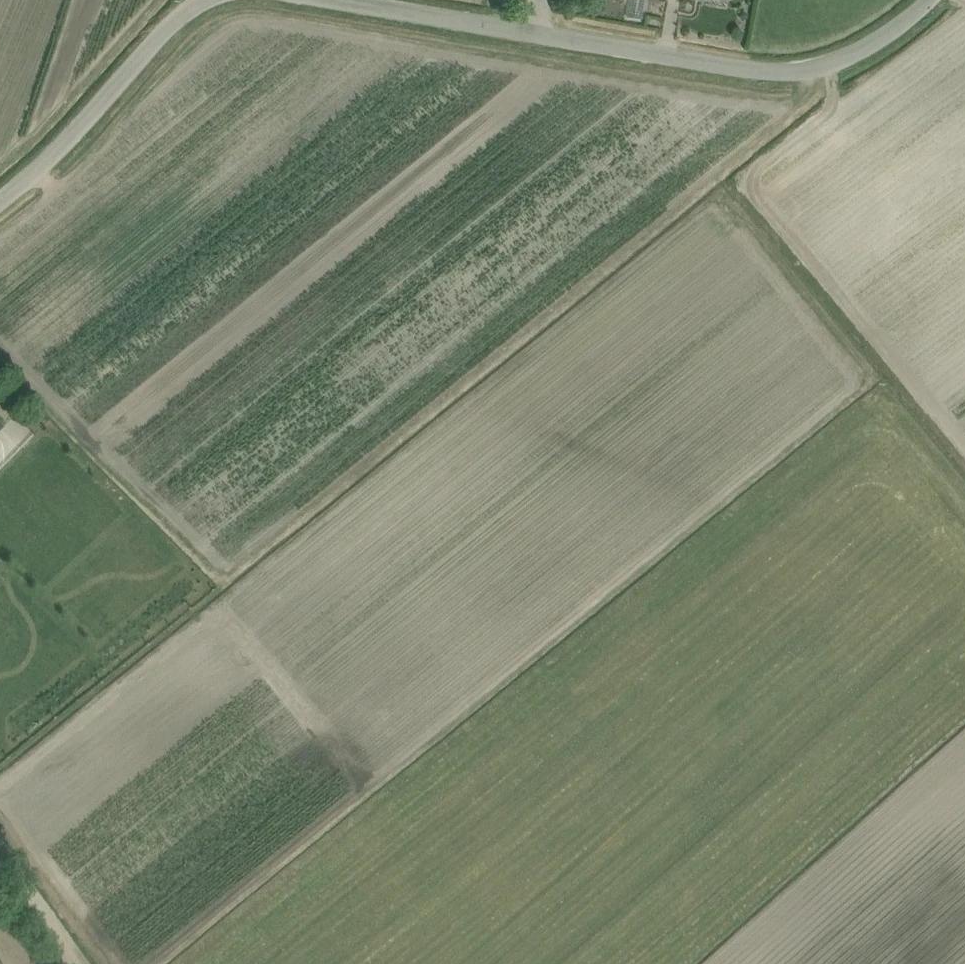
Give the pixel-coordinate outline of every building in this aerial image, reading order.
[(71,908),(83,901),(75,888),(63,895),(71,908)]
